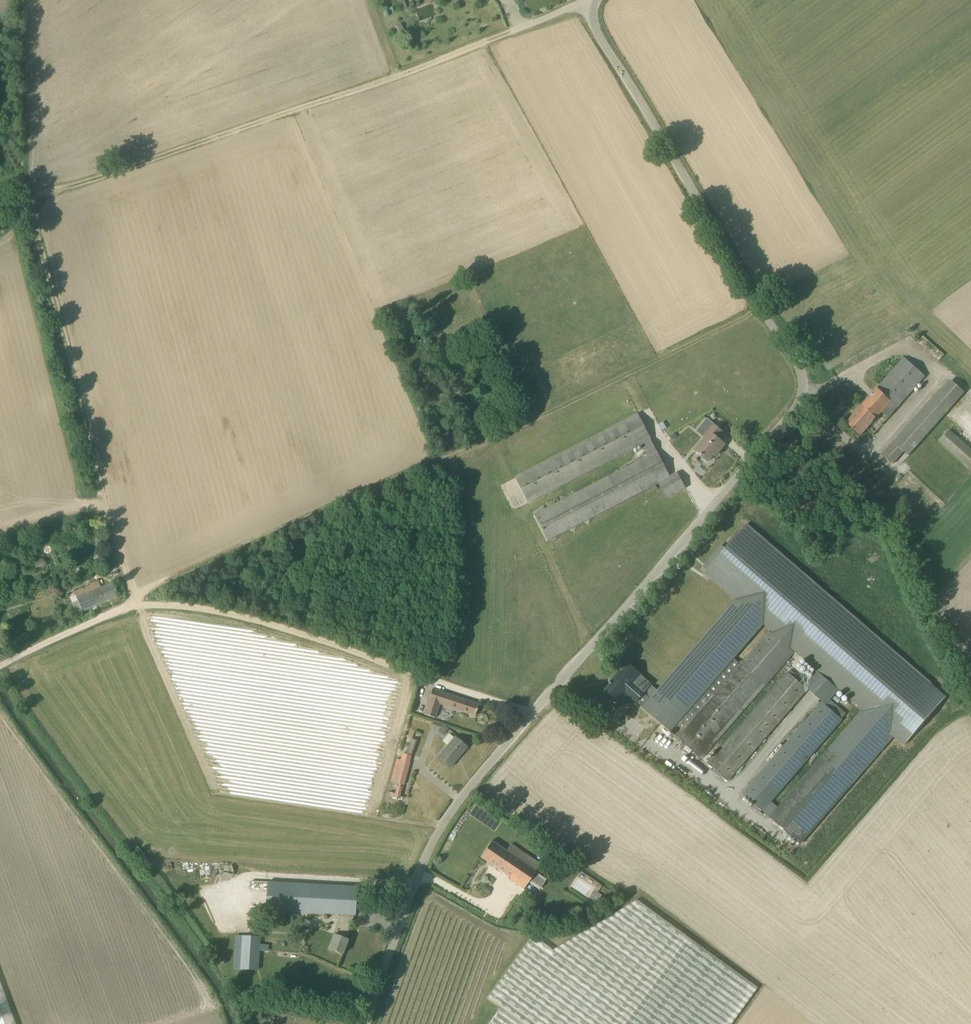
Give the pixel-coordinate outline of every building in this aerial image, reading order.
[(412,312),(409,305),(409,306),(405,308),(404,308),(407,314),(412,312)] [(390,314),(395,326),(407,321),(406,318),(402,309),(390,314)] [(889,416),(925,375),(905,357),(847,423),(862,436),(884,412),(889,416)] [(883,454),(893,463),(904,451),(910,456),(966,392),(951,379),(883,454)] [(670,476),(659,453),(652,440),(639,415),(517,478),(530,503),(641,446),(648,459),(536,516),(549,540),(659,484),(666,498),(686,487),(678,472),(670,476)] [(719,452),(725,444),(719,438),(724,432),(713,424),(707,419),(697,431),(705,438),(695,450),(708,461),(712,457),(717,450),(719,452)] [(970,469),(970,447),(951,429),(941,441),(970,469)] [(440,438),(443,447),(455,442),(459,441),(455,432),(440,438)] [(795,652),(862,711),(893,738),(904,747),(946,698),(747,525),(705,573),(705,574),(641,647),(666,668),(730,595),(736,600),(657,690),(651,685),(645,693),(644,692),(651,684),(640,674),(641,674),(629,664),(622,672),(621,671),(609,683),(611,684),(605,691),(617,702),(626,691),(703,757),(795,652)] [(101,589),(97,580),(90,583),(91,586),(74,593),(77,600),(71,602),(75,611),(81,608),(82,611),(118,595),(113,584),(101,589)] [(729,781),(809,690),(787,671),(708,763),(729,781)] [(479,704),(432,689),(424,712),(435,716),(439,704),(475,716),(479,704)] [(843,720),(842,719),(823,703),(822,702),(742,793),(763,811),(843,720)] [(893,738),(862,711),(770,817),(801,845),(893,738)] [(456,738),(455,739),(449,746),(439,758),(450,767),(467,747),(456,738)] [(412,754),(417,741),(411,739),(407,752),(412,754)] [(400,799),(403,786),(400,786),(401,784),(404,785),(410,763),(409,762),(411,756),(402,753),(400,760),(397,759),(391,781),(398,783),(397,787),(395,793),(389,791),(387,796),(400,799)] [(507,851),(492,841),(481,857),(510,877),(509,879),(524,889),(539,867),(510,848),(507,851)] [(214,878),(234,875),(232,864),(212,867),(214,878)] [(355,915),(356,887),(251,882),(250,909),(355,915)] [(502,1008),(490,1023),(731,1023),(757,988),(637,900),(553,950),(533,935),(487,997),(502,1008)] [(346,939),(350,926),(340,923),(336,934),(333,933),(328,948),(343,954),(348,940),(346,939)] [(258,971),(260,937),(242,936),(240,969),(258,971)] [(0,980),(0,1023),(16,1023),(0,980)]
